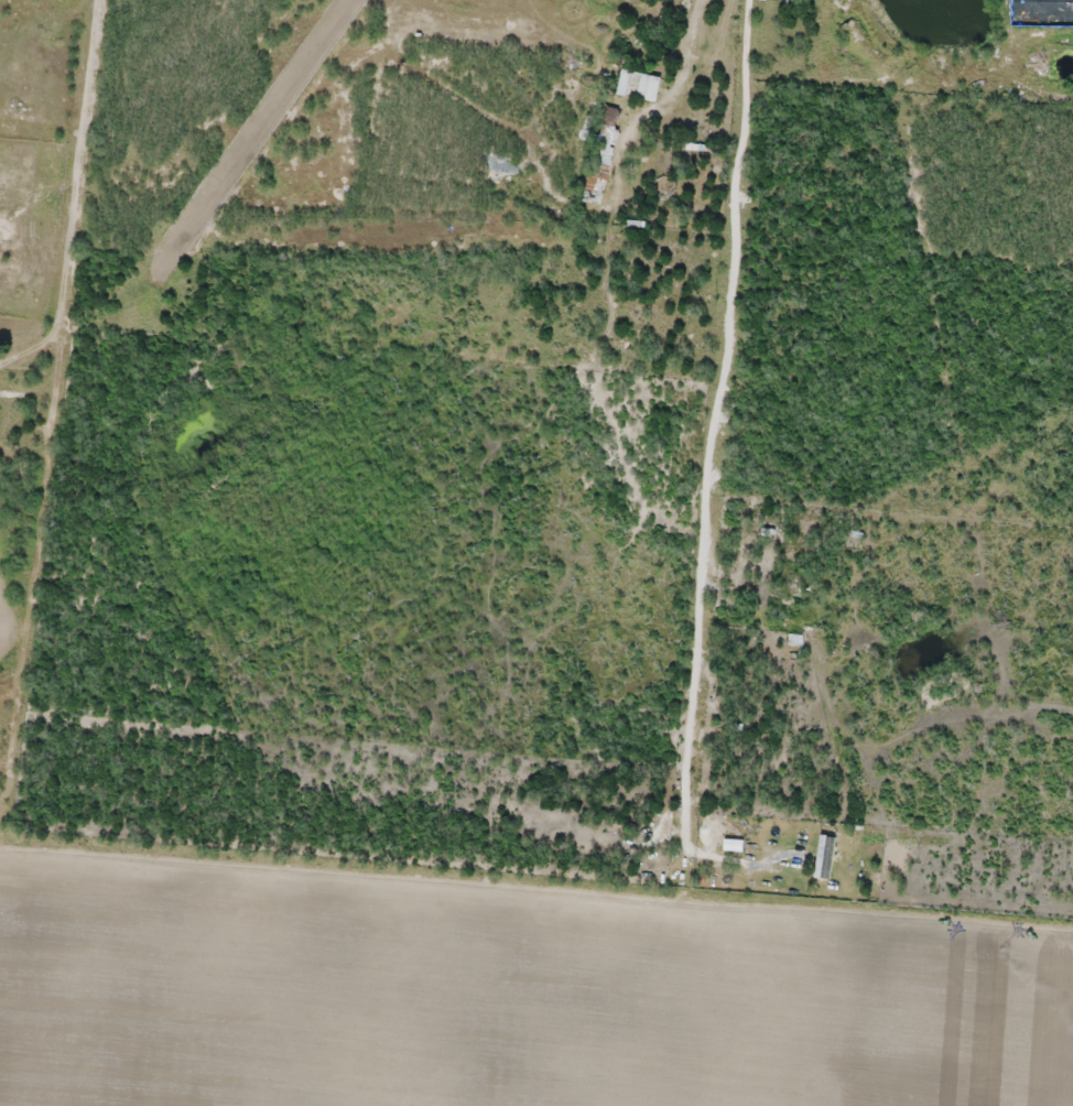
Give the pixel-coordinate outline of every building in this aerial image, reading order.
[(638,97),(644,72),(632,69),(627,95),(638,97)] [(603,205),(620,128),(618,128),(622,109),(605,105),(584,200),(603,205)]
